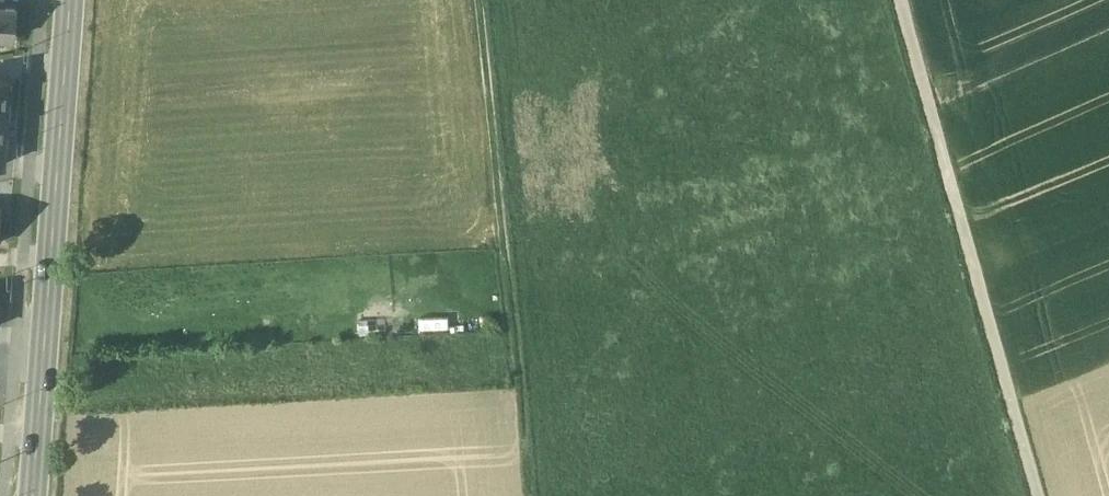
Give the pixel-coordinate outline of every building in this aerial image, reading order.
[(14,39),(16,6),(2,5),(0,4),(0,38),(14,39)] [(0,78),(0,111),(8,112),(11,79),(0,78)]
